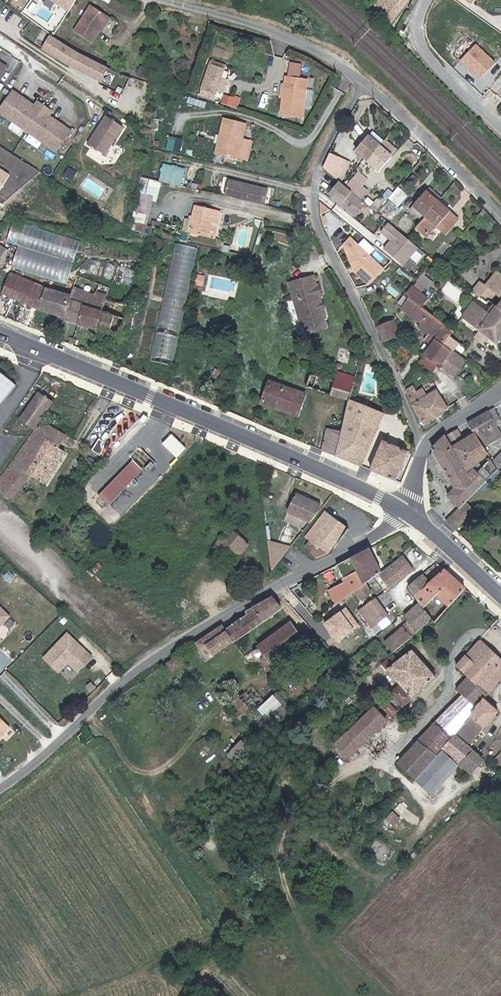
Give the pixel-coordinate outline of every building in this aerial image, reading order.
[(69,13),(77,0),(49,0),(69,13)] [(394,13),(405,0),(378,0),(394,13)] [(106,16),(88,5),(71,31),(89,42),(106,16)] [(68,45),(53,34),(44,48),(73,65),(103,80),(110,67),(88,56),(68,45)] [(477,42),(460,59),(480,79),(497,62),(477,42)] [(224,69),(210,64),(203,87),(217,91),(224,69)] [(308,77),(287,74),(281,112),(301,115),(308,77)] [(12,89),(0,106),(0,115),(56,153),(72,131),(49,116),(53,111),(37,99),(34,104),(12,89)] [(240,106),(241,96),(224,93),(222,103),(240,106)] [(123,127),(103,115),(86,143),(105,156),(123,127)] [(243,123),(221,117),(211,149),(244,158),(249,139),(240,135),(243,123)] [(364,165),(376,151),(363,140),(351,154),(364,165)] [(387,160),(376,151),(364,165),(375,174),(387,160)] [(335,160),(327,156),(321,170),(328,176),(335,160)] [(185,166),(166,162),(162,178),(182,183),(185,166)] [(0,192),(11,171),(0,166),(0,192)] [(149,232),(159,180),(143,177),(132,229),(149,232)] [(263,201),(267,186),(229,178),(225,193),(263,201)] [(337,186),(331,181),(320,194),(347,217),(358,204),(351,199),(337,186)] [(364,193),(350,181),(343,189),(358,201),(364,193)] [(417,224),(433,205),(421,195),(406,213),(417,224)] [(207,204),(187,200),(182,228),(202,231),(207,204)] [(208,232),(213,205),(207,204),(202,231),(208,232)] [(454,222),(433,205),(417,224),(412,230),(422,239),(432,228),(442,236),(454,222)] [(19,244),(12,267),(68,283),(81,239),(13,220),(7,241),(19,244)] [(409,248),(397,238),(380,223),(372,232),(382,241),(374,249),(393,266),(409,248)] [(384,269),(352,236),(345,243),(355,270),(369,284),(370,283),(384,269)] [(1,263),(9,249),(0,243),(0,263),(1,263)] [(170,364),(195,248),(176,244),(150,360),(170,364)] [(500,310),(500,272),(500,271),(486,290),(481,286),(477,292),(495,305),(497,302),(500,305),(499,308),(500,310)] [(424,272),(418,279),(428,289),(434,282),(424,272)] [(48,289),(15,274),(6,294),(43,309),(43,311),(70,319),(69,322),(106,332),(117,335),(116,341),(119,342),(121,343),(123,336),(121,335),(130,306),(105,299),(105,298),(80,289),(77,298),(48,289)] [(317,284),(315,274),(293,280),(297,295),(294,296),(301,321),(303,322),(326,315),(324,307),(326,305),(325,301),(322,300),(320,294),(314,290),(317,284)] [(323,293),(320,283),(317,284),(314,290),(320,294),(323,293)] [(428,355),(442,366),(443,367),(453,352),(442,344),(448,336),(442,331),(446,326),(423,309),(429,300),(413,288),(408,295),(412,298),(403,309),(421,322),(419,326),(437,340),(428,355)] [(500,341),(500,310),(499,308),(496,312),(479,299),(463,319),(497,346),(500,341)] [(402,337),(396,324),(381,330),(387,343),(402,337)] [(455,332),(446,326),(442,331),(448,336),(442,344),(453,352),(454,352),(460,344),(451,337),(455,332)] [(368,353),(362,351),(360,360),(366,362),(368,353)] [(466,361),(454,352),(441,369),(453,378),(466,361)] [(436,373),(442,366),(428,355),(422,363),(436,373)] [(17,385),(0,371),(0,407),(17,385)] [(308,386),(351,399),(353,389),(354,385),(334,380),(327,378),(312,373),(308,386)] [(305,393),(271,380),(264,402),(300,415),(308,394),(305,393)] [(424,402),(417,389),(409,393),(417,412),(428,426),(455,409),(441,391),(424,402)] [(54,403),(40,393),(23,419),(36,428),(54,403)] [(363,466),(377,425),(362,420),(367,406),(350,400),(350,402),(347,415),(345,422),(336,455),(363,466)] [(377,425),(382,412),(367,406),(362,420),(377,425)] [(494,408),(491,409),(488,410),(497,425),(500,423),(500,420),(494,408)] [(476,422),(479,430),(484,445),(493,440),(495,445),(500,442),(500,433),(497,425),(488,410),(475,418),(476,422)] [(324,450),(336,455),(345,422),(334,419),(331,428),(330,427),(324,450)] [(45,422),(16,462),(14,462),(0,482),(0,497),(4,500),(7,497),(14,502),(33,475),(47,484),(68,450),(60,444),(44,433),(50,426),(45,422)] [(494,473),(498,469),(493,460),(492,458),(480,470),(476,466),(489,453),(485,446),(484,445),(479,430),(468,436),(462,425),(454,429),(433,449),(434,450),(439,459),(457,488),(453,493),(449,496),(461,508),(466,502),(472,496),(494,473)] [(66,436),(50,426),(44,433),(60,444),(66,436)] [(162,442),(177,457),(186,447),(171,433),(162,442)] [(101,443),(96,440),(89,452),(97,457),(101,452),(99,446),(101,443)] [(397,480),(407,451),(383,441),(372,470),(397,480)] [(439,459),(434,450),(433,457),(435,463),(446,480),(453,493),(457,488),(439,459)] [(492,458),(489,453),(476,466),(480,470),(492,458)] [(103,506),(137,471),(127,462),(93,497),(103,506)] [(498,477),(494,473),(472,496),(475,500),(498,477)] [(314,505),(290,493),(282,511),(305,523),(314,505)] [(466,502),(461,508),(448,521),(457,529),(475,511),(466,502)] [(346,524),(327,510),(323,515),(320,513),(301,537),(305,541),(299,547),(311,560),(322,554),(346,524)] [(294,536),(286,525),(281,528),(283,531),(281,534),(287,542),(294,536)] [(246,545),(225,528),(219,535),(241,552),(246,545)] [(241,552),(219,535),(211,546),(232,563),(241,552)] [(270,572),(290,547),(266,540),(270,572)] [(383,573),(385,571),(373,548),(341,565),(348,580),(334,588),(332,585),(324,590),(332,603),(328,606),(331,611),(359,590),(368,583),(383,573)] [(385,571),(383,573),(393,585),(416,567),(408,556),(396,566),(394,564),(385,571)] [(423,602),(432,617),(436,621),(468,588),(447,569),(434,582),(419,596),(423,602)] [(412,585),(419,596),(434,582),(426,572),(412,585)] [(368,583),(359,590),(364,599),(374,592),(368,583)] [(374,627),(391,615),(379,596),(362,610),(374,627)] [(286,609),(277,598),(251,611),(253,615),(230,631),(209,644),(216,655),(236,641),(237,642),(263,625),(286,609)] [(430,619),(432,617),(423,602),(407,616),(411,623),(416,634),(431,621),(430,619)] [(0,607),(0,627),(10,617),(0,607)] [(396,652),(416,634),(411,623),(388,641),(396,652)] [(230,631),(226,624),(205,638),(209,644),(230,631)] [(306,641),(294,624),(253,652),(257,659),(265,653),(274,664),(306,641)] [(90,663),(66,639),(42,663),(57,677),(66,667),(76,677),(90,663)] [(475,640),(450,665),(463,677),(481,693),(500,672),(500,665),(475,640)] [(436,677),(415,650),(400,661),(396,656),(386,664),(402,687),(392,696),(403,708),(436,677)] [(284,687),(275,677),(265,685),(274,695),(284,687)] [(481,693),(463,677),(451,689),(458,695),(468,705),(477,697),(481,693)] [(261,706),(249,693),(236,704),(244,712),(248,717),(261,706)] [(471,708),(468,705),(458,695),(431,723),(412,741),(431,756),(438,748),(471,708)] [(477,697),(468,705),(471,708),(438,748),(455,763),(464,772),(477,758),(464,746),(493,711),(477,697)] [(398,712),(390,704),(387,707),(385,705),(384,706),(382,705),(380,707),(392,718),(398,712)] [(349,734),(362,747),(387,723),(375,711),(349,734)] [(248,717),(244,712),(237,718),(241,723),(248,717)] [(15,732),(0,718),(0,748),(15,732)] [(241,723),(237,718),(233,721),(237,726),(241,723)] [(97,736),(91,724),(82,734),(86,743),(97,736)] [(350,759),(362,747),(349,734),(336,746),(350,759)] [(412,741),(392,763),(410,778),(431,756),(412,741)] [(431,756),(410,778),(427,793),(455,763),(438,748),(431,756)] [(392,826),(402,817),(394,810),(385,819),(392,826)]
